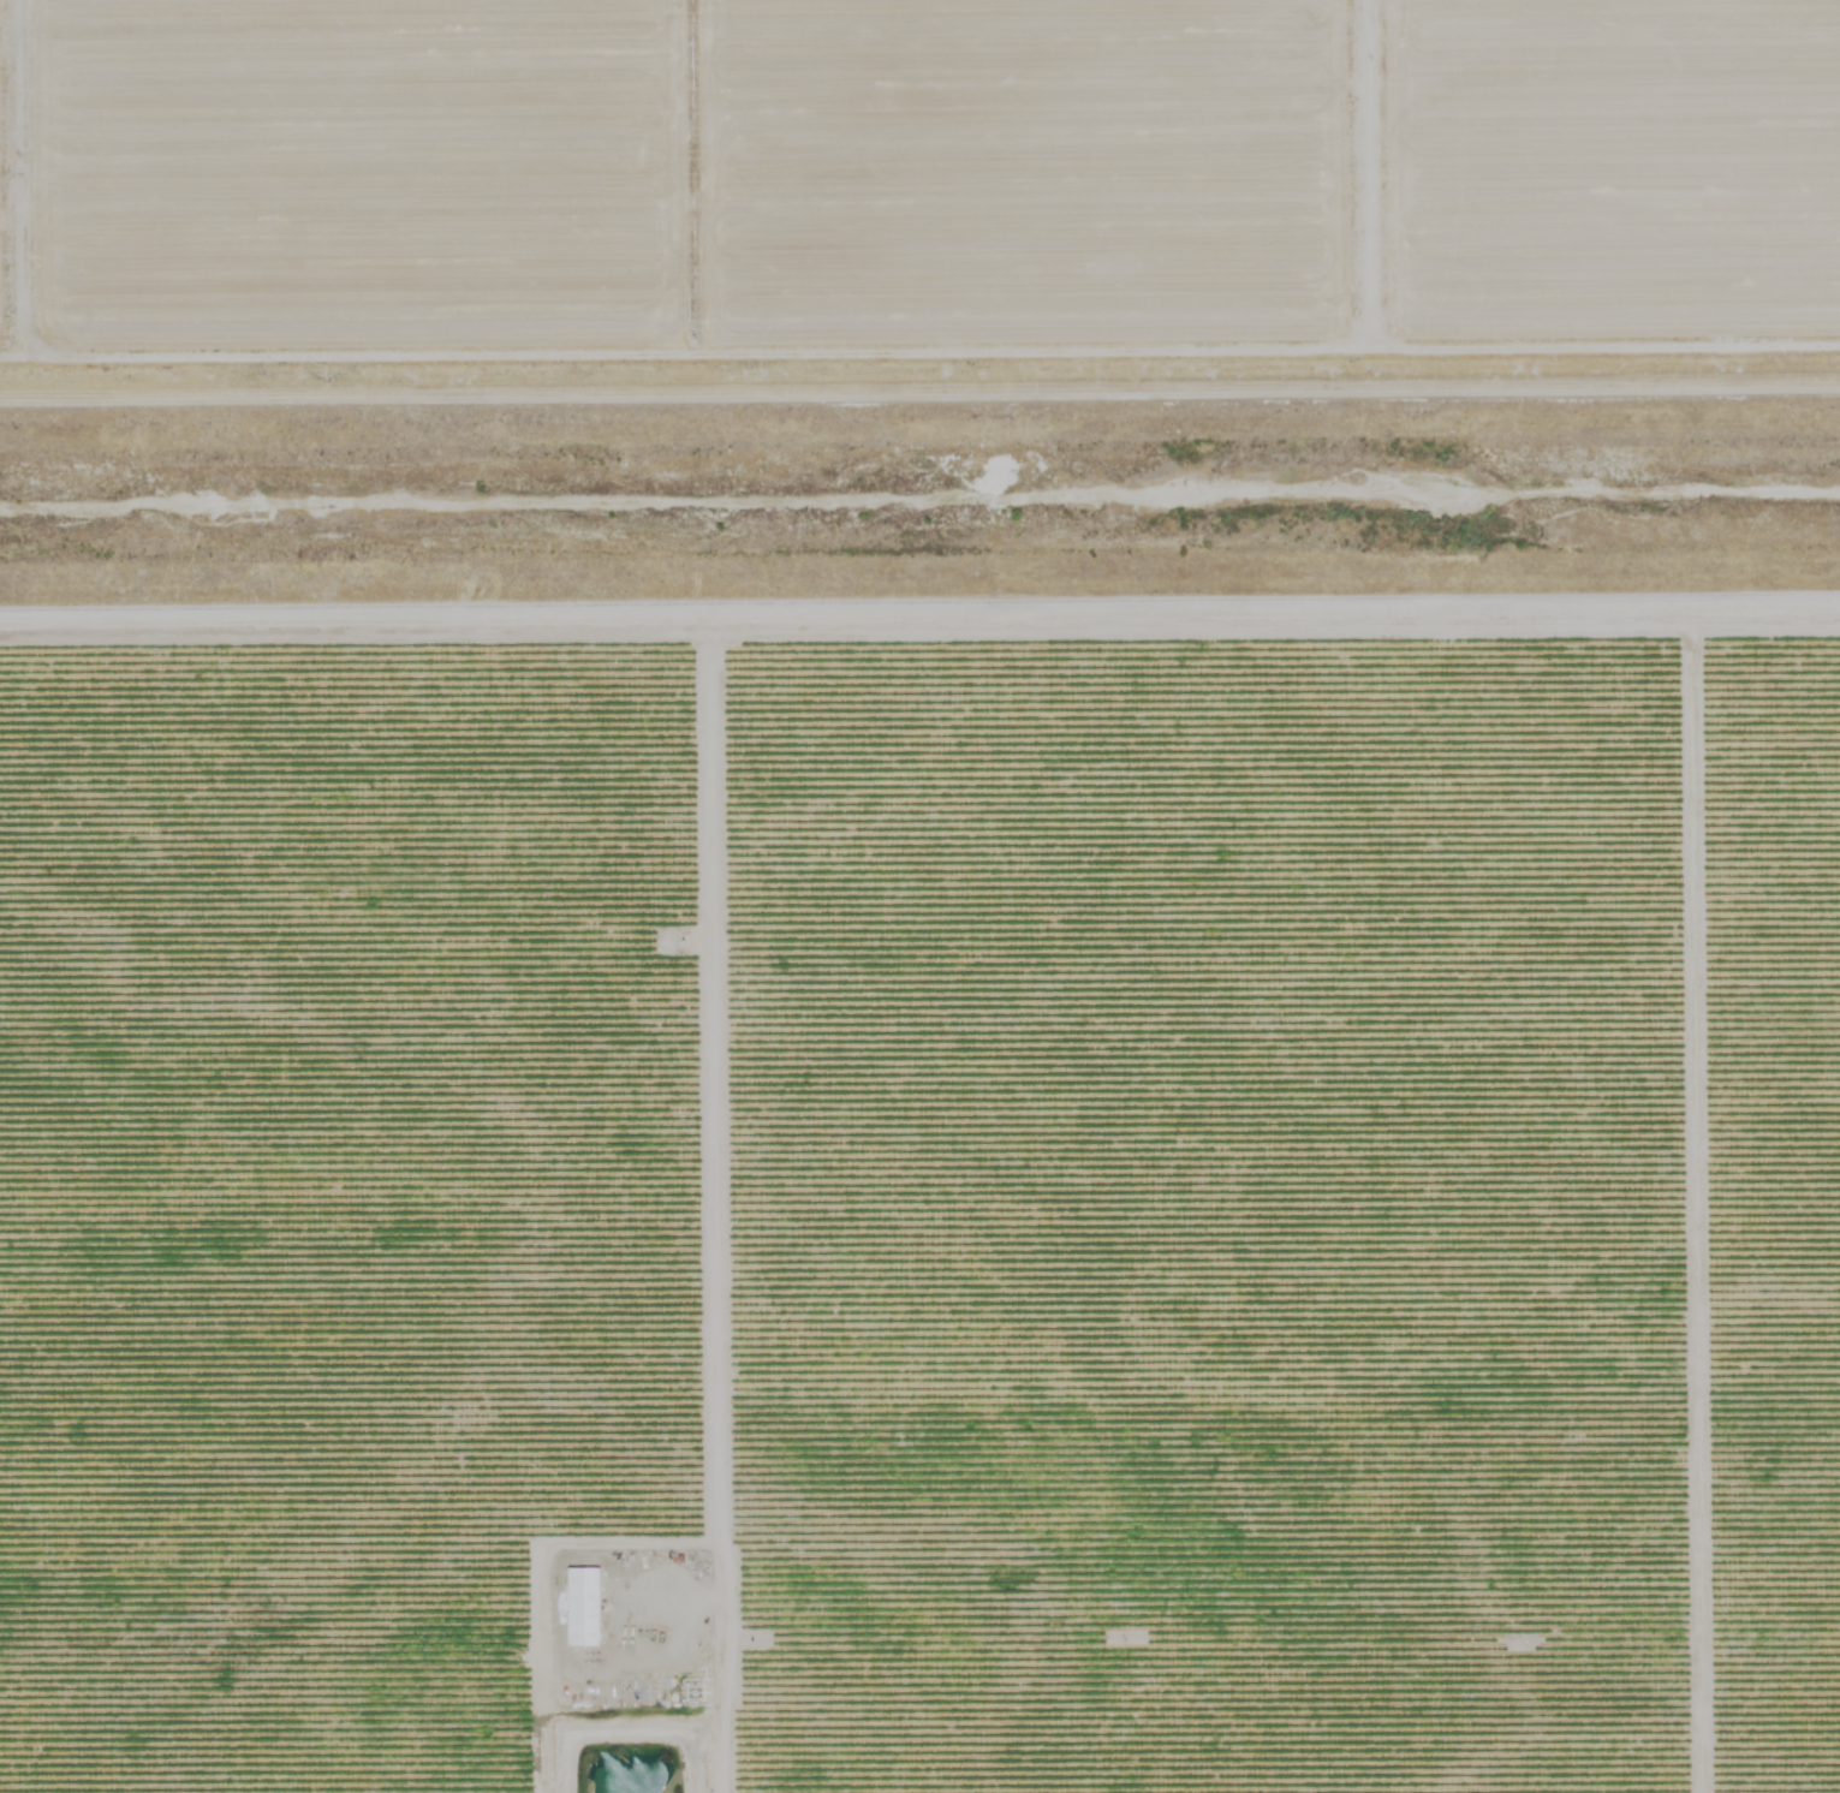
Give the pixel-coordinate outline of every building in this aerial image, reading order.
[(566,1582),(574,1581),(574,1583),(586,1583),(586,1570),(565,1571),(566,1582)]
